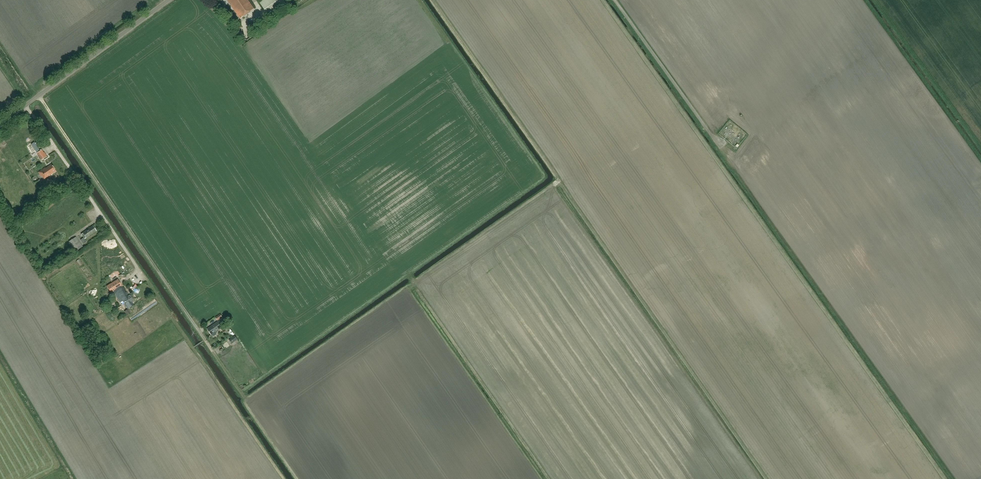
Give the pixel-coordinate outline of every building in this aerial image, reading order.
[(240,19),(254,9),(248,0),(227,0),(240,19)] [(287,5),(284,0),(264,0),(260,3),(269,17),(287,5)] [(41,160),(47,156),(44,152),(42,150),(36,153),(41,160)] [(41,176),(42,176),(44,178),(55,171),(51,165),(46,168),(45,168),(38,172),(41,176)] [(43,201),(41,197),(35,200),(38,205),(43,201)] [(93,226),(83,233),(81,235),(84,239),(96,231),(93,226)] [(76,237),(69,241),(75,251),(82,246),(86,243),(83,239),(79,241),(76,237)] [(122,286),(118,279),(107,286),(111,293),(122,286)] [(122,300),(126,305),(133,300),(130,295),(122,300)] [(219,321),(207,329),(211,334),(212,334),(213,335),(213,336),(214,336),(216,334),(216,333),(215,332),(223,326),(219,321)]
